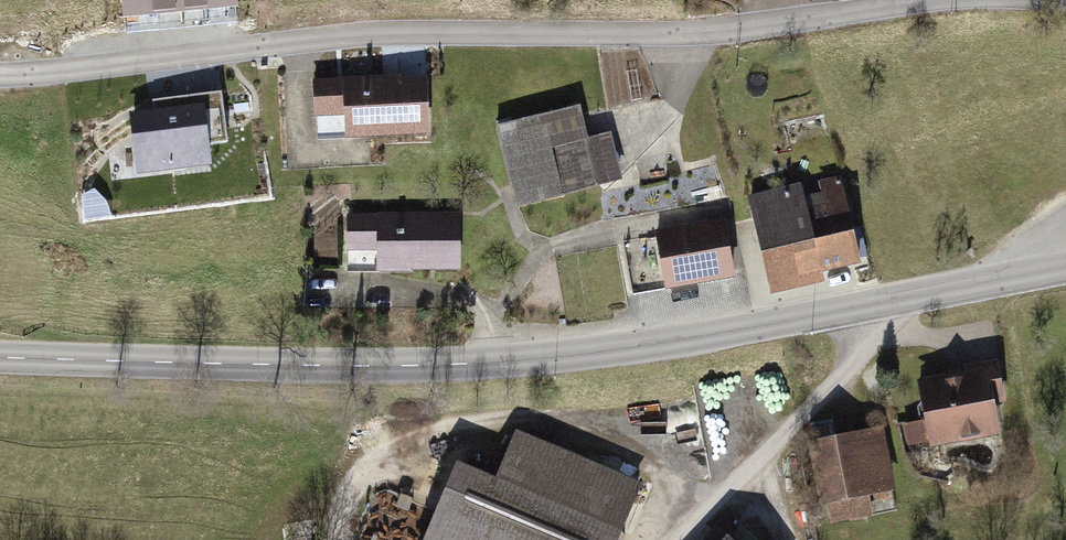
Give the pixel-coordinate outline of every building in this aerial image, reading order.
[(122,23),(237,12),(236,0),(120,0),(122,23)] [(414,75),(305,79),(307,115),(331,114),(332,138),(416,135),(414,75)] [(153,117),(132,120),(139,176),(206,168),(204,145),(225,142),(220,97),(152,105),(153,117)] [(572,103),(490,124),(510,203),(614,178),(603,132),(581,137),(572,103)] [(708,165),(605,187),(633,319),(685,308),(683,301),(735,290),(708,165)] [(831,175),(740,196),(763,295),(817,283),(815,273),(851,265),(831,175)] [(451,213),(341,211),(341,249),(367,249),(367,270),(451,271),(451,213)] [(991,361),(907,376),(915,422),(901,425),(906,450),(994,434),(989,406),(999,405),(991,361)] [(880,426),(806,439),(821,520),(894,506),(880,426)] [(636,481),(509,429),(489,477),(448,460),(415,539),(612,539),(636,481)]
